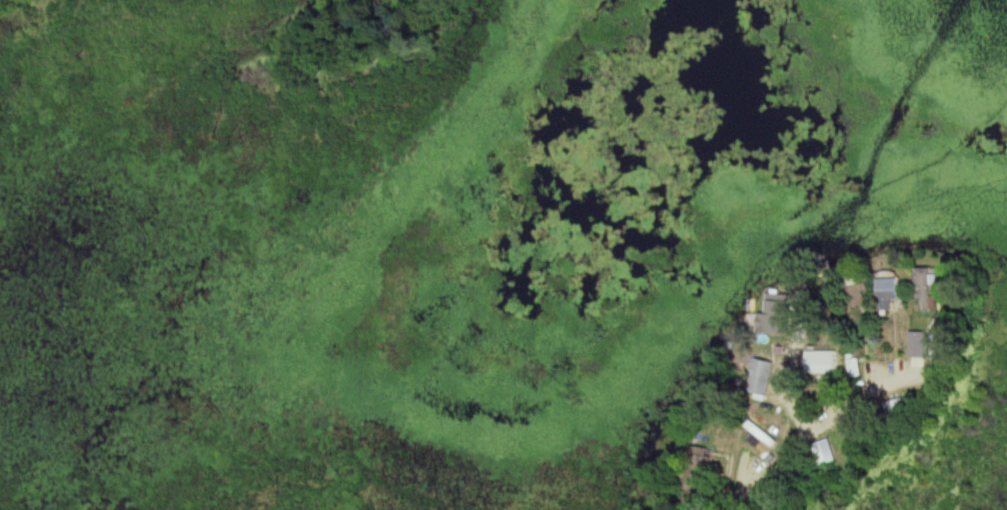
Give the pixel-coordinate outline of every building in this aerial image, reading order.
[(919,312),(939,312),(939,270),(919,270),(919,312)] [(900,279),(880,279),(880,312),(893,312),(893,301),(900,301),(900,279)] [(863,284),(854,287),(860,307),(869,304),(863,284)] [(764,329),(787,330),(788,294),(766,293),(764,329)] [(928,333),(910,333),(910,359),(928,359),(928,333)] [(809,352),(809,373),(839,373),(839,352),(809,352)] [(773,361),(754,357),(747,395),(765,399),(773,361)] [(904,398),(886,400),(889,417),(906,414),(904,398)] [(812,445),(820,466),(837,460),(829,438),(812,445)] [(690,489),(712,489),(712,446),(690,446),(690,489)]
